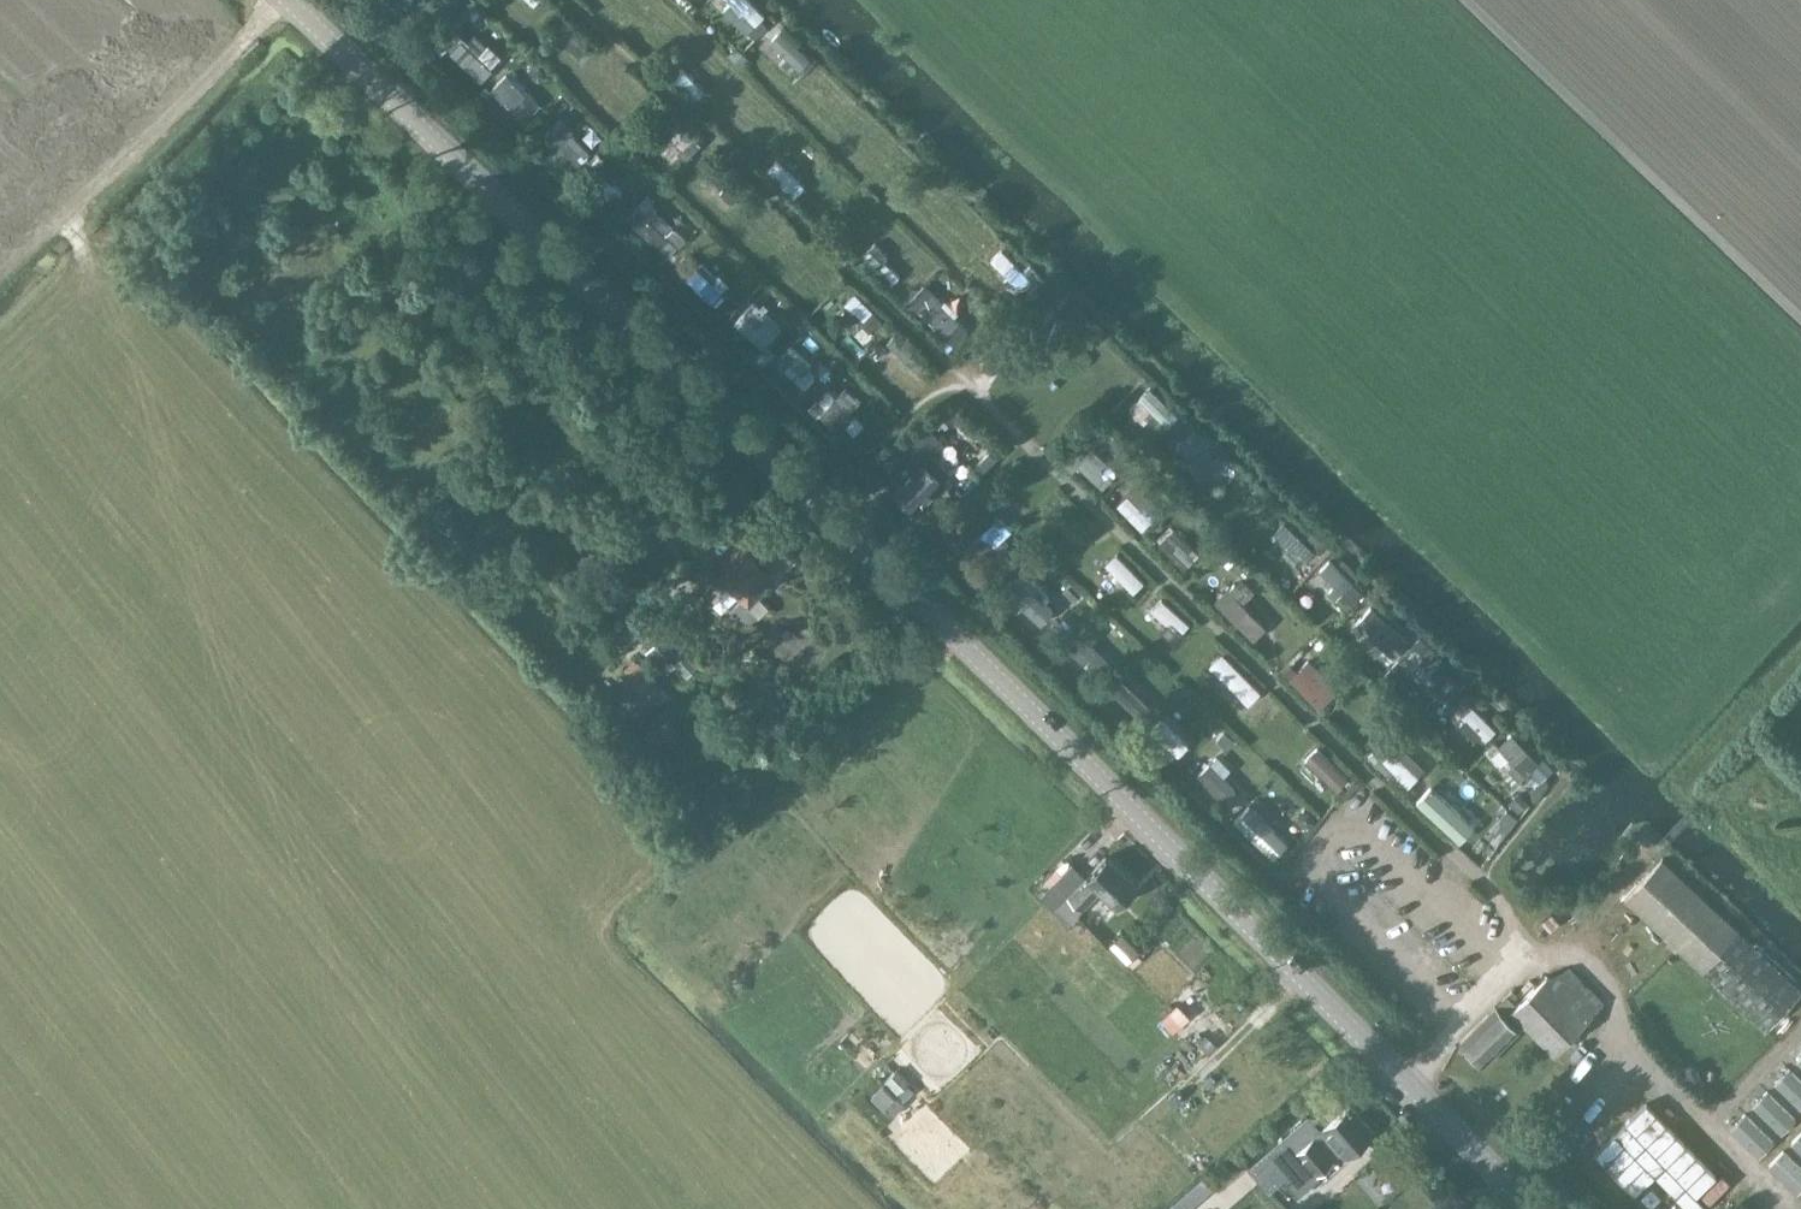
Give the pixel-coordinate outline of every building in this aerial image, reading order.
[(596,14),(608,2),(606,0),(583,0),(596,14)] [(767,19),(748,0),(723,0),(737,13),(731,19),(750,36),(767,19)] [(574,52),(589,42),(563,3),(548,13),(574,52)] [(774,28),(764,43),(797,65),(807,50),(774,28)] [(484,42),(477,49),(461,35),(446,51),(477,79),(499,54),(484,42)] [(693,102),(705,89),(677,63),(665,76),(693,102)] [(773,158),(761,172),(790,197),(802,184),(773,158)] [(594,164),(581,177),(608,204),(621,190),(594,164)] [(855,258),(886,285),(898,272),(867,245),(855,258)] [(999,248),(986,260),(1014,289),(1026,278),(999,248)] [(696,295),(715,302),(723,283),(703,275),(696,295)] [(937,335),(953,320),(921,285),(904,300),(937,335)] [(853,290),(835,305),(860,335),(878,319),(853,290)] [(756,345),(776,323),(749,297),(728,319),(756,345)] [(798,387),(817,367),(774,328),(755,348),(798,387)] [(914,376),(927,364),(894,329),(876,346),(894,366),(900,361),(914,376)] [(840,435),(865,419),(838,377),(814,392),(840,435)] [(1191,458),(1205,435),(1187,424),(1172,447),(1191,458)] [(914,509),(950,474),(930,455),(942,442),(928,428),(881,476),(895,490),(914,509)] [(1093,490),(1112,474),(1084,442),(1066,458),(1093,490)] [(1063,525),(1074,514),(1053,494),(1043,504),(1063,525)] [(1283,520),(1269,534),(1299,562),(1312,548),(1283,520)] [(1165,531),(1153,542),(1180,570),(1192,559),(1165,531)] [(744,541),(714,573),(741,599),(730,610),(737,617),(748,621),(761,616),(768,608),(758,596),(779,575),(782,578),(800,559),(772,533),(755,552),(744,541)] [(1127,588),(1139,575),(1109,547),(1096,561),(1127,588)] [(1306,580),(1333,604),(1354,580),(1328,557),(1306,580)] [(1174,634),(1187,622),(1161,595),(1149,607),(1174,634)] [(1074,629),(1061,640),(1093,674),(1105,662),(1074,629)] [(650,654),(680,684),(698,665),(669,636),(650,654)] [(1212,666),(1234,680),(1244,664),(1222,650),(1212,666)] [(1411,667),(1439,697),(1453,684),(1426,654),(1411,667)] [(1320,708),(1333,694),(1300,663),(1287,677),(1320,708)] [(1248,673),(1238,687),(1249,695),(1259,682),(1248,673)] [(1471,701),(1452,722),(1476,744),(1495,724),(1471,701)] [(1513,729),(1493,748),(1521,778),(1541,759),(1513,729)] [(1328,783),(1343,769),(1310,734),(1295,748),(1328,783)] [(1388,744),(1376,758),(1407,787),(1419,773),(1388,744)] [(1778,751),(1767,759),(1778,773),(1788,764),(1778,751)] [(1214,775),(1198,792),(1210,804),(1227,787),(1214,775)] [(1457,842),(1473,826),(1432,783),(1415,799),(1457,842)] [(1253,797),(1232,819),(1271,855),(1292,833),(1253,797)] [(1136,886),(1106,857),(1086,877),(1072,864),(1041,896),(1068,924),(1101,890),(1117,905),(1136,886)] [(1663,858),(1624,899),(1767,1028),(1800,991),(1800,987),(1663,858)] [(1775,884),(1787,875),(1776,861),(1764,870),(1775,884)] [(1789,892),(1800,903),(1800,884),(1799,882),(1789,892)] [(1124,963),(1141,954),(1128,929),(1111,937),(1124,963)] [(1670,985),(1682,977),(1671,961),(1659,970),(1670,985)] [(1460,1041),(1465,1046),(1483,1064),(1518,1029),(1524,1023),(1553,1052),(1603,1003),(1569,968),(1554,983),(1546,975),(1517,1003),(1513,999),(1517,995),(1512,990),(1460,1041)] [(1697,1007),(1706,995),(1690,984),(1682,996),(1697,1007)] [(1727,1028),(1732,1015),(1715,1008),(1710,1021),(1727,1028)] [(1786,1050),(1800,1063),(1800,1033),(1786,1050)] [(1734,1073),(1749,1058),(1739,1049),(1725,1064),(1734,1073)] [(1786,1050),(1767,1070),(1800,1100),(1800,1063),(1786,1050)] [(1787,1126),(1800,1111),(1800,1100),(1767,1070),(1748,1091),(1787,1126)] [(1664,1170),(1583,1087),(1543,1125),(1623,1207),(1664,1170)] [(1748,1091),(1729,1111),(1769,1146),(1787,1126),(1748,1091)] [(1308,1114),(1247,1167),(1269,1193),(1284,1180),(1299,1197),(1321,1177),(1319,1174),(1343,1153),(1346,1157),(1374,1133),(1350,1104),(1322,1128),(1321,1129),(1308,1114)] [(1787,1126),(1800,1138),(1800,1111),(1787,1126)] [(1787,1126),(1769,1146),(1800,1175),(1800,1138),(1787,1126)] [(1346,1194),(1330,1208),(1360,1208),(1346,1194)]
